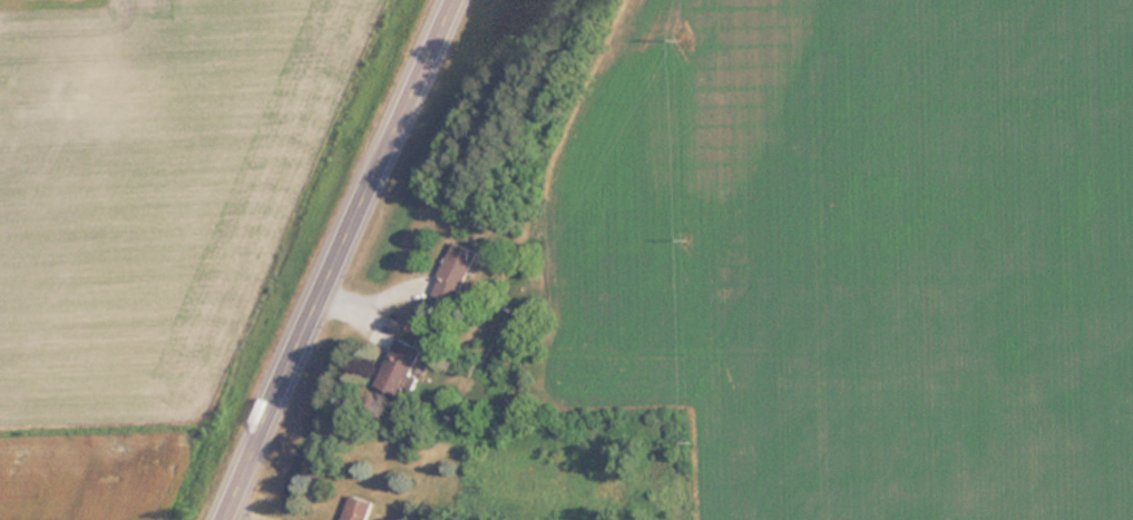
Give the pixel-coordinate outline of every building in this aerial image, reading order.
[(432,294),(455,304),(477,252),(454,242),(432,294)] [(374,390),(398,400),(420,348),(396,338),(374,390)] [(373,502),(350,495),(342,519),(368,519),(373,502)]
